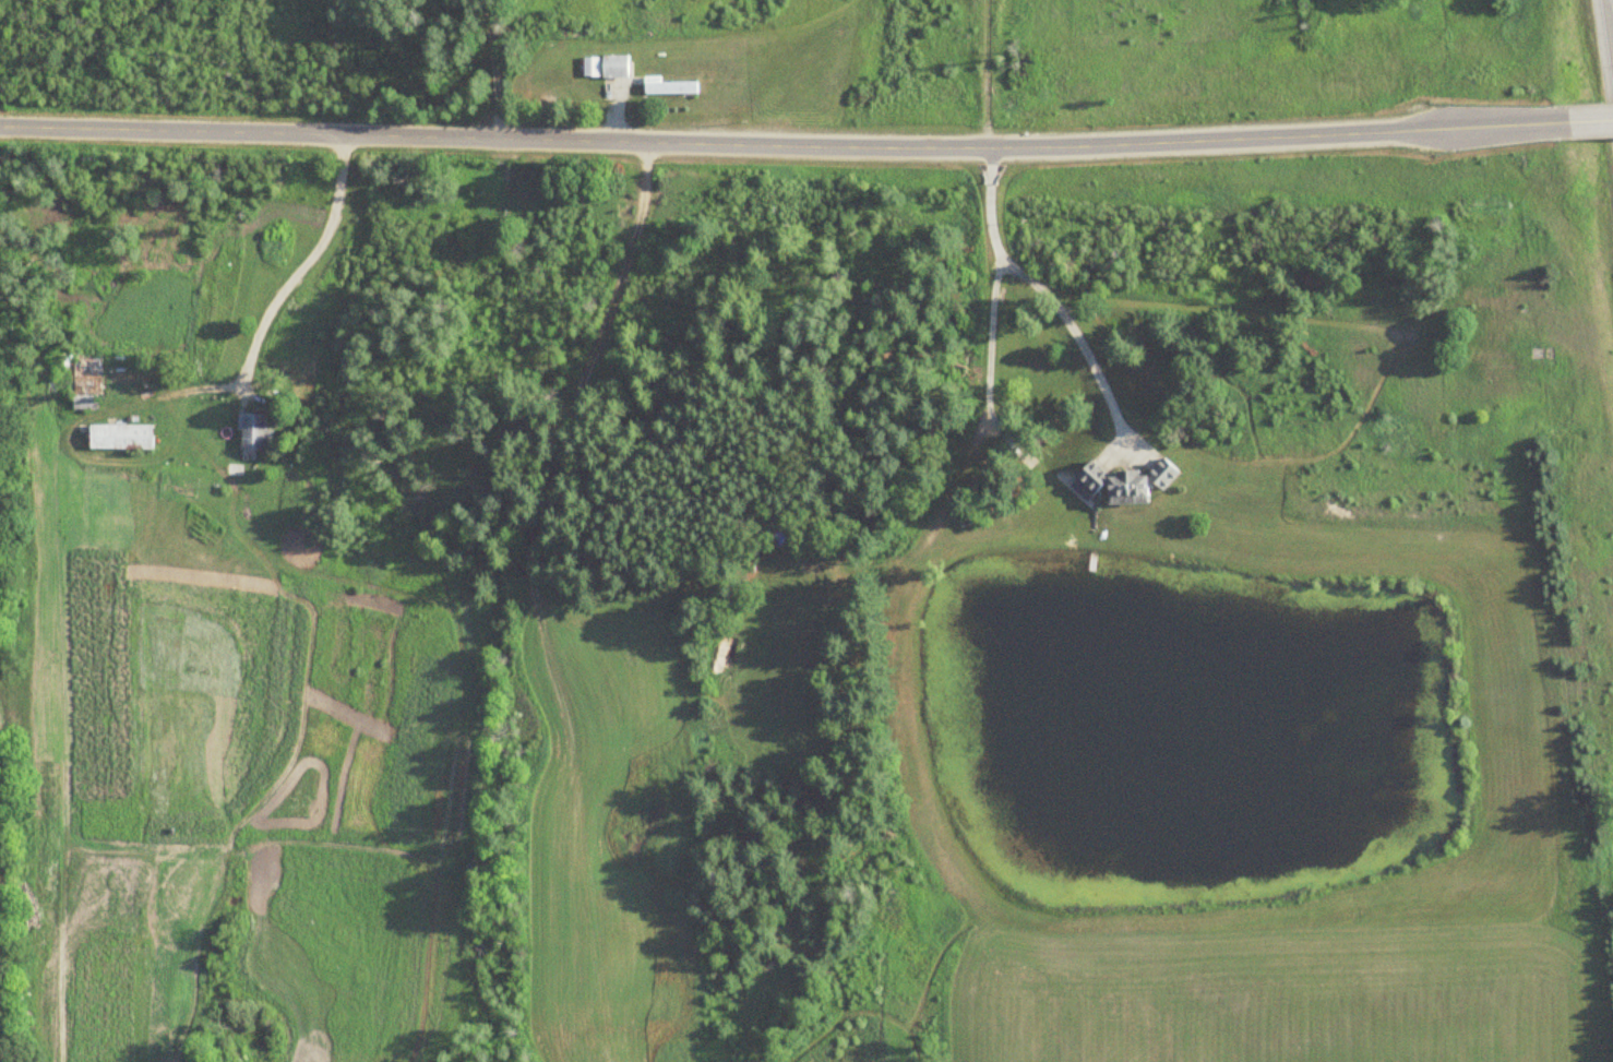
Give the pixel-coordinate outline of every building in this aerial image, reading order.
[(573,79),(627,79),(627,58),(573,58),(573,79)] [(658,83),(658,78),(640,78),(640,96),(696,96),(696,83),(658,83)] [(94,409),(94,359),(65,359),(66,409),(94,409)] [(260,431),(260,415),(234,415),(234,452),(263,452),(263,443),(268,444),(268,431),(260,431)] [(84,451),(148,451),(148,426),(84,426),(84,451)] [(1099,508),(1142,506),(1142,490),(1170,489),(1168,466),(1071,471),(1073,498),(1098,497),(1099,508)]
